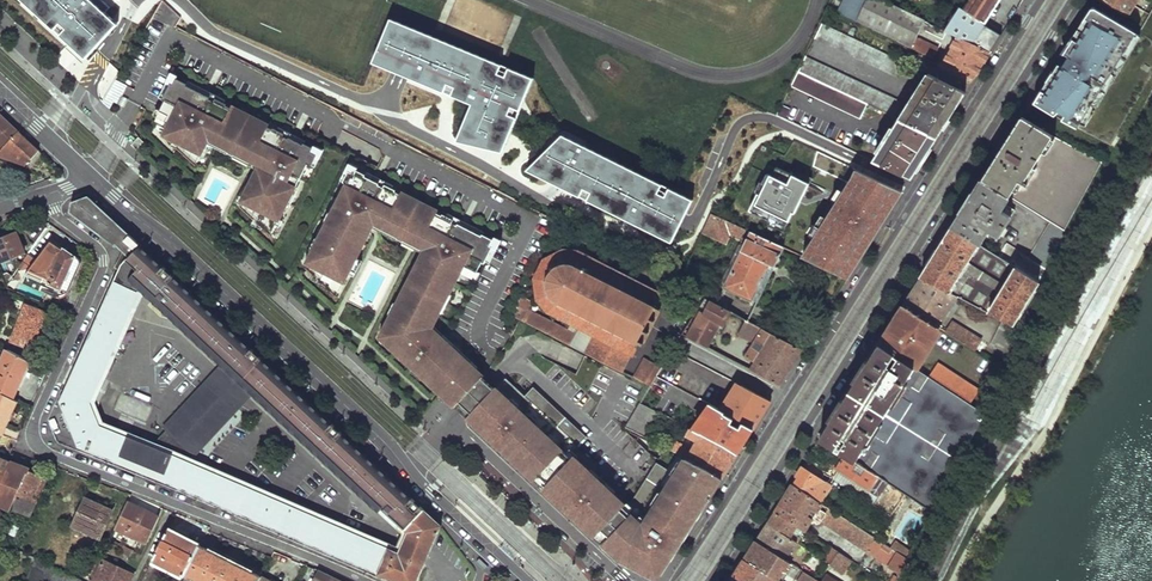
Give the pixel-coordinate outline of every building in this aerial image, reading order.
[(88,0),(19,0),(88,64),(120,29),(88,0)] [(908,47),(924,20),(884,0),(865,0),(853,20),(908,47)] [(944,30),(956,35),(988,51),(994,42),(992,25),(985,21),(998,0),(969,0),(965,7),(960,4),(944,30)] [(1126,16),(1136,0),(1097,0),(1126,16)] [(1075,122),(1133,25),(1093,1),(1035,99),(1075,122)] [(159,4),(152,19),(175,28),(181,14),(159,4)] [(819,22),(826,26),(830,19),(822,16),(819,22)] [(812,36),(897,76),(904,62),(826,26),(819,22),(812,36)] [(535,82),(391,23),(373,66),(474,109),(460,144),(504,155),(535,82)] [(939,62),(972,78),(989,52),(988,51),(956,35),(939,62)] [(914,49),(931,58),(934,51),(917,43),(914,49)] [(866,104),(893,116),(900,103),(803,57),(795,71),(866,104)] [(931,75),(964,90),(972,78),(939,62),(931,75)] [(789,85),(859,119),(866,104),(795,71),(789,85)] [(900,119),(936,136),(964,90),(931,75),(927,73),(898,118),(900,119)] [(169,80),(160,98),(163,99),(158,109),(167,113),(164,120),(168,122),(162,133),(171,141),(172,139),(178,142),(176,146),(183,150),(182,152),(194,163),(205,141),(208,134),(221,141),(220,144),(231,149),(240,154),(238,158),(256,167),(245,191),(244,191),(239,204),(253,217),(253,216),(258,218),(256,221),(269,233),(275,223),(273,222),(276,217),(277,217),(286,200),(284,200),(292,185),(293,186),(305,162),(310,164),(315,153),(309,150),(311,146),(302,141),(301,143),(295,140),(293,143),(286,139),(287,137),(281,134),(283,131),(272,126),(271,127),(264,124),(265,123),(231,106),(231,107),(224,104),(225,102),(214,96),(212,100),(207,97),(206,99),(198,95),(200,92),(184,84),(185,82),(174,77),(172,82),(169,80)] [(775,114),(784,119),(789,110),(779,105),(775,114)] [(18,132),(0,114),(0,151),(18,132)] [(1021,115),(981,179),(1007,196),(1048,222),(1062,230),(1100,161),(1021,115)] [(874,161),(909,178),(936,136),(900,119),(894,128),(891,126),(886,135),(889,136),(874,161)] [(40,152),(18,132),(0,151),(0,159),(25,168),(40,152)] [(228,153),(231,149),(220,144),(221,141),(208,134),(205,141),(228,153)] [(136,135),(129,143),(134,148),(135,147),(141,140),(136,135)] [(784,154),(805,165),(813,149),(792,139),(784,154)] [(696,206),(565,141),(527,177),(674,249),(696,206)] [(737,190),(756,199),(780,153),(760,143),(737,190)] [(231,149),(228,153),(238,158),(240,154),(231,149)] [(346,168),(340,179),(344,181),(332,205),(334,206),(326,221),(325,220),(316,237),(318,238),(314,244),(313,243),(303,264),(312,272),(314,268),(320,272),(318,276),(317,277),(335,294),(346,272),(348,273),(353,262),(350,260),(353,256),(354,256),(370,225),(388,234),(390,230),(400,235),(410,240),(412,237),(425,244),(421,251),(414,266),(420,270),(418,275),(414,273),(404,294),(407,295),(405,300),(398,297),(393,308),(394,308),(392,313),(390,313),(381,332),(388,335),(385,340),(412,366),(413,364),(423,374),(421,375),(441,394),(442,393),(447,398),(446,399),(455,407),(481,378),(483,376),(473,367),(472,368),(465,362),(467,361),(450,345),(449,346),(444,341),(442,343),(437,338),(440,335),(425,320),(428,314),(434,317),(438,309),(440,311),(450,293),(447,291),(462,263),(475,270),(480,260),(482,261),(491,244),(489,243),(491,237),(481,232),(480,234),(464,226),(463,229),(455,225),(456,224),(450,221),(452,217),(441,212),(440,213),(434,210),(434,208),(401,191),(400,193),(393,190),(394,188),(382,182),(381,185),(375,182),(374,184),(367,180),(368,177),(362,174),(363,172),(354,167),(352,171),(346,168)] [(834,178),(892,206),(897,198),(902,190),(867,174),(862,171),(859,178),(839,167),(834,178)] [(833,235),(864,249),(877,230),(892,206),(834,178),(828,176),(827,179),(855,192),(855,191),(859,193),(839,226),(833,235)] [(951,227),(979,244),(987,230),(997,236),(1014,210),(1003,203),(1007,196),(981,179),(951,227)] [(797,218),(811,225),(817,215),(832,191),(813,182),(799,204),(792,215),(797,218)] [(102,235),(114,221),(85,195),(83,194),(68,197),(69,209),(102,235)] [(788,197),(780,210),(792,215),(799,204),(788,197)] [(729,232),(739,237),(743,228),(728,223),(711,215),(702,234),(725,241),(729,232)] [(811,225),(833,235),(839,226),(817,215),(811,225)] [(811,225),(797,218),(796,221),(820,233),(819,235),(829,240),(820,256),(811,252),(810,255),(773,236),(770,241),(782,247),(847,277),(856,263),(864,249),(833,235),(811,225)] [(122,250),(132,239),(114,221),(102,235),(122,250)] [(1005,244),(997,256),(1036,280),(1063,231),(1062,230),(1048,222),(1027,258),(1005,244)] [(1002,319),(1011,324),(1036,280),(997,256),(979,244),(951,227),(936,252),(920,276),(956,295),(1002,319)] [(390,230),(388,234),(398,239),(400,235),(390,230)] [(721,283),(755,300),(782,247),(770,241),(748,230),(721,283)] [(10,278),(6,274),(15,261),(15,259),(22,257),(24,252),(16,233),(0,240),(0,270),(3,279),(6,284),(10,278)] [(400,235),(398,239),(421,251),(425,244),(412,237),(410,240),(400,235)] [(45,282),(67,292),(79,264),(80,262),(78,258),(52,239),(36,259),(28,253),(23,260),(31,266),(26,274),(21,282),(42,291),(45,282)] [(79,447),(378,572),(388,548),(184,460),(192,452),(190,451),(227,412),(228,413),(232,409),(206,386),(203,389),(204,391),(168,430),(166,429),(150,446),(101,425),(90,402),(139,291),(142,284),(408,531),(434,542),(441,525),(132,239),(122,250),(124,252),(116,268),(118,271),(114,280),(75,367),(64,391),(61,399),(61,403),(56,405),(59,415),(65,413),(79,447)] [(574,328),(629,357),(636,343),(640,345),(659,308),(656,307),(662,295),(573,249),(561,250),(541,259),(532,277),(534,299),(546,314),(574,328)] [(911,290),(903,304),(907,307),(936,326),(937,326),(956,295),(920,276),(911,290)] [(63,301),(67,292),(45,282),(42,291),(63,301)] [(707,298),(712,301),(716,294),(704,288),(700,294),(707,298)] [(508,315),(620,373),(629,357),(574,328),(571,334),(526,309),(530,302),(517,295),(508,315)] [(684,335),(708,348),(721,324),(726,326),(733,312),(712,301),(707,298),(700,312),(698,311),(684,335)] [(34,341),(42,322),(38,320),(41,311),(25,304),(10,341),(27,348),(31,340),(34,341)] [(878,344),(893,354),(900,343),(899,342),(898,340),(898,338),(898,336),(900,335),(897,331),(901,326),(897,323),(907,307),(903,304),(892,321),(878,344)] [(893,354),(911,366),(936,326),(907,307),(897,323),(901,326),(897,331),(900,335),(898,336),(898,338),(898,340),(899,342),(900,343),(893,354)] [(740,334),(753,341),(760,326),(747,319),(740,334)] [(972,350),(978,353),(985,342),(952,319),(945,332),(972,350)] [(989,342),(1007,354),(1016,327),(1011,324),(1002,319),(989,342)] [(748,368),(779,385),(786,374),(803,347),(760,326),(753,341),(745,355),(753,359),(748,368)] [(440,335),(437,338),(442,343),(444,341),(445,340),(440,335)] [(902,493),(929,510),(965,437),(980,413),(967,404),(927,377),(911,366),(893,354),(878,344),(855,380),(818,438),(838,451),(902,493)] [(29,362),(6,349),(0,362),(0,383),(16,392),(29,362)] [(648,387),(660,367),(642,357),(630,378),(632,378),(648,387)] [(936,362),(927,377),(967,404),(977,390),(936,362)] [(481,378),(455,407),(461,412),(467,418),(494,389),(487,384),(481,378)] [(505,378),(494,389),(467,418),(481,431),(484,429),(493,437),(490,440),(560,505),(563,503),(568,507),(565,509),(570,514),(572,511),(577,515),(574,518),(618,558),(658,580),(672,557),(669,555),(673,548),(677,550),(699,513),(710,497),(706,494),(715,480),(719,482),(722,477),(677,455),(676,454),(666,469),(655,462),(627,507),(570,453),(586,436),(532,387),(524,396),(505,378)] [(16,392),(0,383),(0,392),(13,399),(16,392)] [(718,410),(723,413),(739,387),(734,384),(718,410)] [(723,413),(753,427),(761,413),(770,400),(740,385),(739,387),(723,413)] [(2,436),(10,418),(13,411),(17,401),(13,399),(0,392),(0,435),(2,436)] [(688,429),(736,454),(753,427),(723,413),(718,410),(697,399),(695,404),(721,418),(711,434),(691,423),(688,429)] [(624,429),(640,436),(655,412),(638,404),(625,427),(624,429)] [(484,429),(481,431),(490,440),(493,437),(484,429)] [(677,455),(722,477),(736,454),(688,429),(684,435),(696,442),(688,454),(680,449),(677,455)] [(861,497),(888,515),(902,493),(838,451),(829,464),(866,489),(861,497)] [(10,462),(0,458),(0,487),(10,462)] [(26,469),(10,462),(0,487),(0,511),(3,505),(11,508),(16,494),(26,469)] [(824,472),(861,497),(866,489),(829,464),(824,472)] [(790,483),(818,501),(829,485),(801,467),(790,483)] [(36,502),(47,478),(29,471),(30,469),(26,468),(26,469),(16,494),(36,502)] [(710,497),(719,482),(715,480),(706,494),(710,497)] [(797,526),(803,531),(812,517),(884,564),(884,565),(898,574),(906,558),(889,548),(818,501),(790,483),(773,511),(797,526)] [(30,516),(36,502),(16,494),(11,508),(30,516)] [(99,539),(112,511),(86,499),(73,525),(99,539)] [(146,546),(157,518),(125,504),(112,532),(146,546)] [(535,524),(521,511),(517,516),(530,529),(535,524)] [(766,522),(790,537),(797,526),(773,511),(766,522)] [(754,540),(784,559),(795,541),(790,537),(766,522),(754,540)] [(159,564),(174,535),(165,530),(151,560),(159,564)] [(425,563),(434,542),(408,531),(399,552),(425,563)] [(184,574),(198,547),(174,535),(159,564),(183,576),(184,574)] [(130,556),(133,551),(109,539),(106,545),(130,556)] [(895,539),(889,548),(906,558),(910,549),(895,539)] [(743,558),(777,579),(787,562),(784,559),(754,540),(743,558)] [(504,544),(500,548),(513,560),(517,556),(518,555),(505,543),(504,544)] [(192,579),(206,551),(198,547),(184,574),(192,579)] [(378,572),(400,580),(417,580),(425,563),(399,552),(388,548),(378,572)] [(32,565),(36,557),(20,550),(17,557),(32,565)] [(260,578),(206,551),(192,579),(196,580),(258,580),(260,578)] [(829,563),(842,571),(849,560),(836,551),(829,563)] [(36,557),(32,565),(26,578),(32,580),(84,580),(36,557)] [(730,578),(736,580),(781,580),(777,579),(743,558),(730,578)] [(133,573),(103,559),(93,580),(130,580),(133,573)] [(481,559),(478,562),(486,570),(489,567),(481,559)] [(803,571),(797,580),(798,580),(818,580),(803,571)] [(318,572),(314,580),(337,580),(318,572)]
